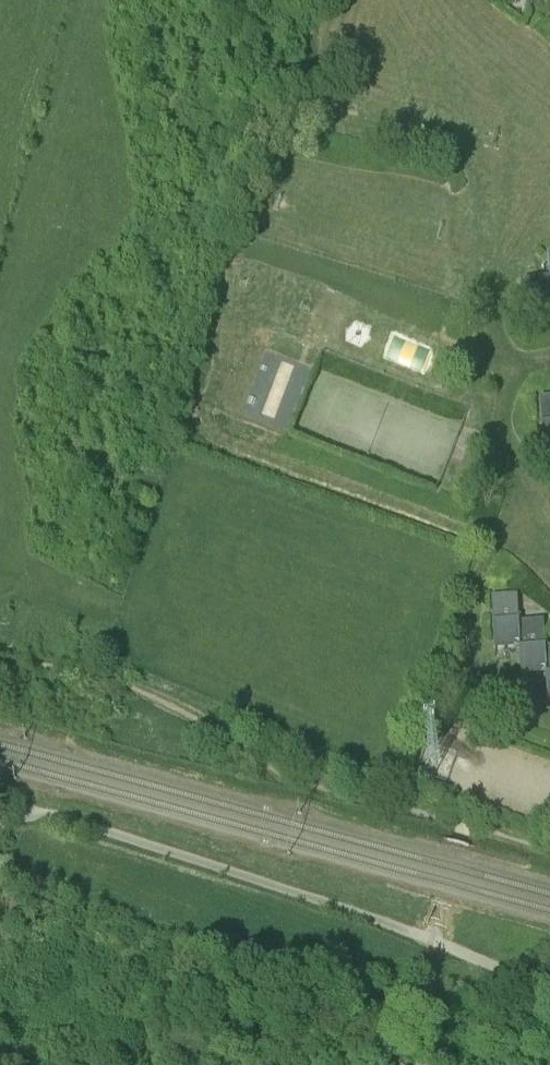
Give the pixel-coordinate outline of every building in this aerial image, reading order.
[(523,280),(523,281),(529,281),(532,305),(545,304),(545,309),(541,309),(542,322),(549,321),(549,278),(523,280)] [(549,444),(549,395),(540,396),(545,450),(546,450),(545,444),(549,444)] [(518,594),(492,595),(494,650),(495,650),(495,644),(519,643),(518,621),(519,621),(518,594)] [(518,621),(519,643),(521,675),(522,675),(522,669),(546,668),(544,646),(546,646),(544,619),(519,621),(518,621)] [(252,966),(256,955),(238,948),(233,960),(233,961),(251,967),(252,966)]
